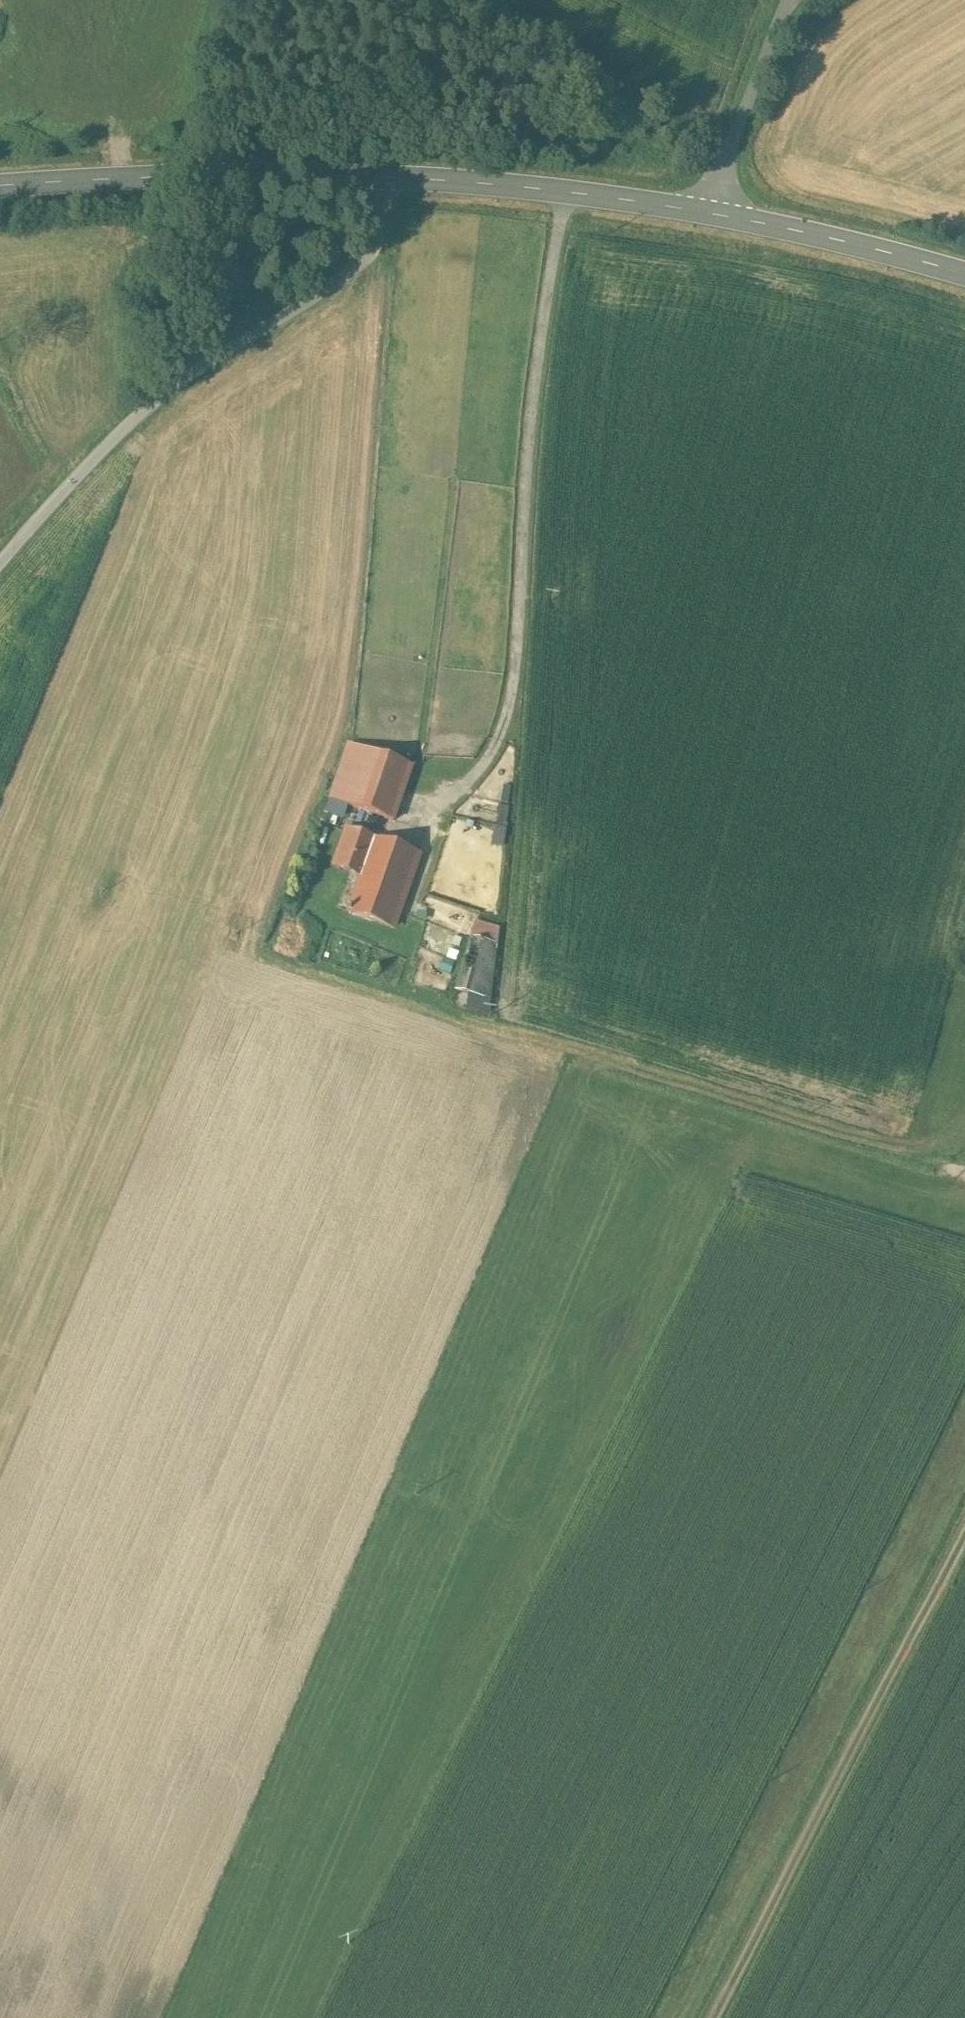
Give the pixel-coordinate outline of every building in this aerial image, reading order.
[(411,766),(347,744),(329,798),(393,820),(411,766)] [(324,830),(320,839),(325,841),(329,831),(324,830)] [(375,840),(346,830),(335,864),(363,874),(375,840)] [(418,855),(375,839),(375,840),(363,874),(351,910),(393,925),(418,855)] [(489,941),(471,937),(458,989),(475,993),(489,941)]
